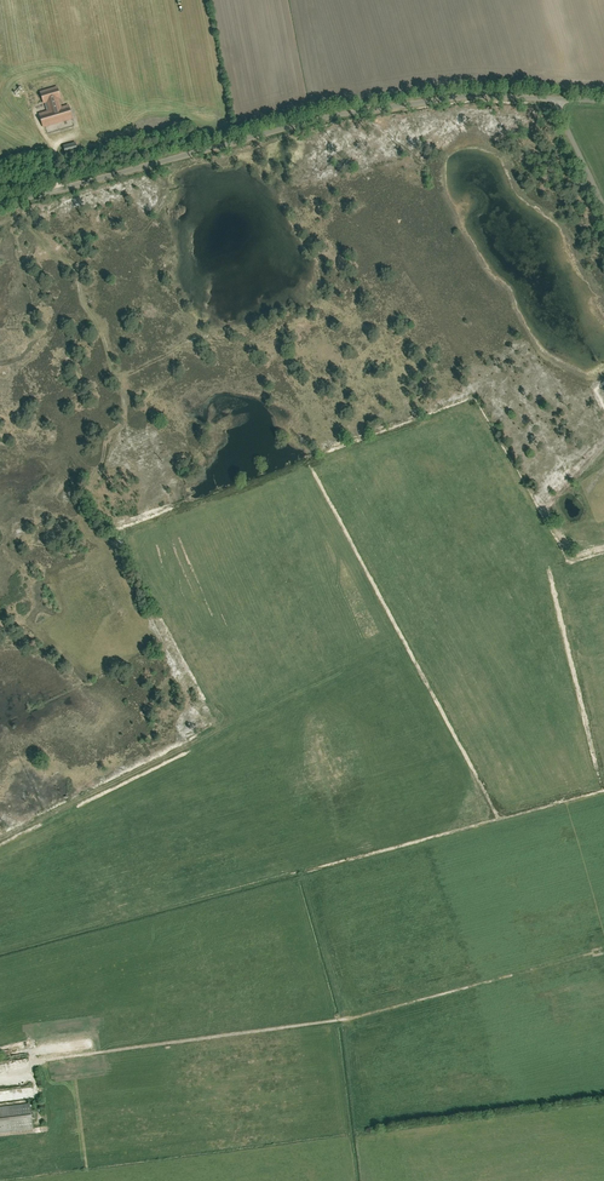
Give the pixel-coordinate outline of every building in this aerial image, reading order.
[(40,115),(44,127),(72,119),(68,105),(61,107),(58,98),(60,98),(57,87),(41,92),(43,99),(50,97),(54,111),(40,115)] [(77,151),(75,143),(63,147),(65,154),(77,151)] [(9,1106),(0,1107),(0,1132),(33,1128),(30,1104),(9,1106)]
